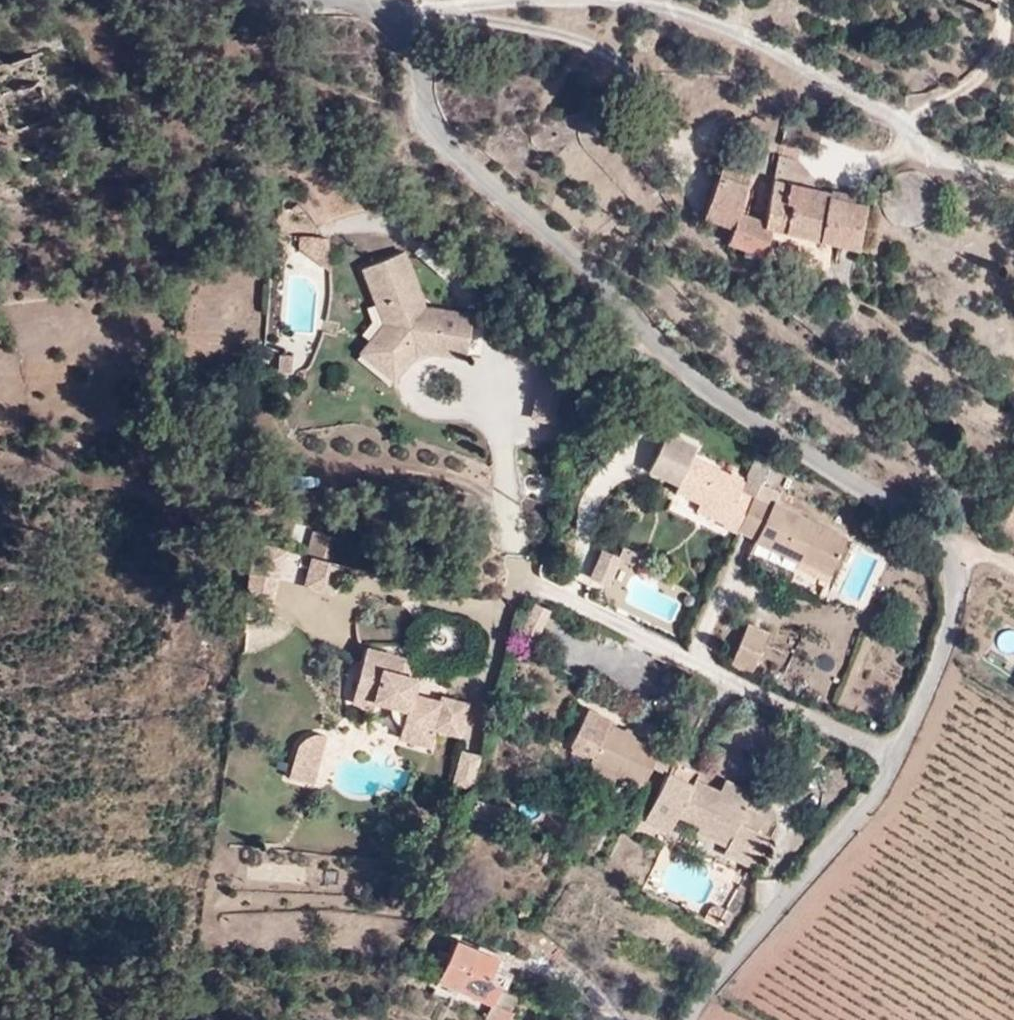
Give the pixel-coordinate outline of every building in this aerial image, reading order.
[(732,242),(776,253),(781,235),(789,204),(786,203),(789,186),(775,183),(767,211),(761,209),(760,216),(746,212),(756,173),(723,165),(707,220),(736,229),(732,242)] [(786,203),(789,204),(781,235),(864,257),(870,235),(862,233),(867,209),(856,206),(859,195),(833,188),(831,197),(789,186),(786,203)] [(304,255),(336,278),(335,246),(330,243),(320,243),(306,242),(304,255)] [(470,358),(478,316),(444,311),(442,325),(419,322),(412,305),(427,299),(409,253),(367,270),(390,325),(376,341),(409,370),(420,357),(416,340),(429,337),(435,354),(470,358)] [(442,325),(444,311),(431,308),(427,299),(412,305),(419,322),(442,325)] [(416,340),(420,357),(424,353),(435,354),(429,337),(416,340)] [(409,370),(376,341),(366,353),(398,382),(409,370)] [(295,357),(280,356),(279,375),(294,376),(295,357)] [(652,471),(681,486),(694,460),(700,449),(671,434),(652,471)] [(704,501),(735,517),(730,527),(728,531),(740,537),(743,533),(765,543),(763,547),(802,566),(805,560),(814,543),(841,556),(849,540),(776,505),(774,508),(757,501),(747,496),(751,487),(694,460),(681,486),(679,490),(704,501)] [(700,511),(730,527),(735,517),(704,501),(700,511)] [(319,537),(314,558),(345,565),(350,545),(319,537)] [(814,543),(805,560),(832,574),(841,556),(814,543)] [(251,612),(276,617),(293,555),(259,546),(251,612)] [(621,547),(616,556),(632,564),(636,554),(621,547)] [(602,550),(592,572),(605,578),(616,556),(602,550)] [(349,572),(318,564),(311,593),(342,601),(349,572)] [(774,639),(755,630),(739,667),(759,676),(774,639)] [(370,648),(366,663),(408,675),(412,660),(370,648)] [(420,679),(408,675),(366,663),(355,702),(378,708),(380,702),(397,706),(408,721),(405,738),(436,748),(441,729),(465,735),(474,705),(444,696),(442,702),(416,694),(420,679)] [(575,745),(598,756),(613,724),(615,720),(593,709),(575,745)] [(660,762),(666,749),(613,724),(598,756),(595,763),(623,776),(647,788),(660,762)] [(666,749),(660,762),(678,771),(684,761),(690,748),(671,740),(666,749)] [(308,751),(298,783),(321,788),(331,741),(319,741),(308,751)] [(474,788),(480,752),(459,748),(453,785),(474,788)] [(705,771),(684,761),(678,771),(654,821),(676,831),(684,814),(706,825),(736,839),(744,823),(751,809),(752,806),(724,792),(700,781),(705,771)] [(623,776),(595,763),(590,773),(618,787),(623,776)] [(730,779),(724,792),(752,806),(751,809),(766,816),(773,800),(730,779)] [(773,837),(744,823),(736,839),(706,825),(702,833),(733,848),(730,854),(759,868),(773,837)] [(500,957),(463,941),(445,982),(494,1006),(502,985),(499,982),(500,974),(494,972),(500,957)]
